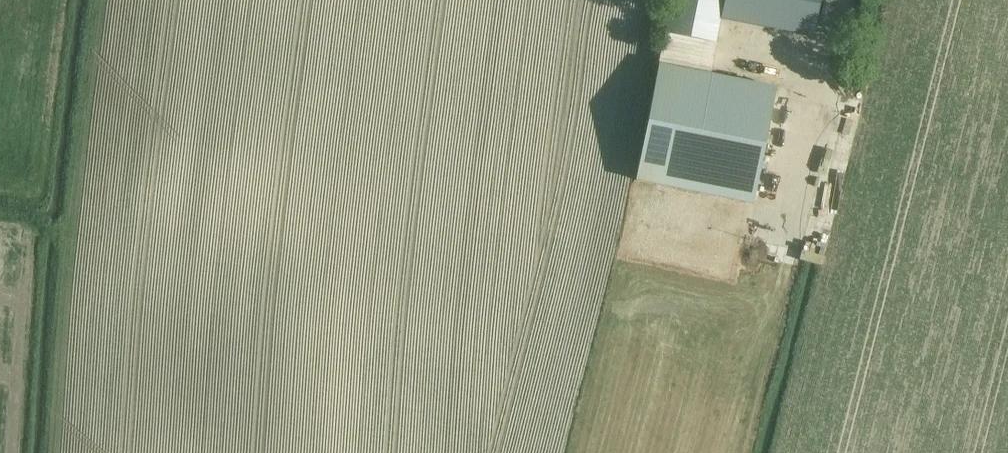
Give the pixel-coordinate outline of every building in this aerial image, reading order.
[(711,76),(717,45),(714,45),(719,19),(813,38),(820,0),(670,0),(663,35),(657,66),(635,182),(750,205),(772,88),(711,76)]
